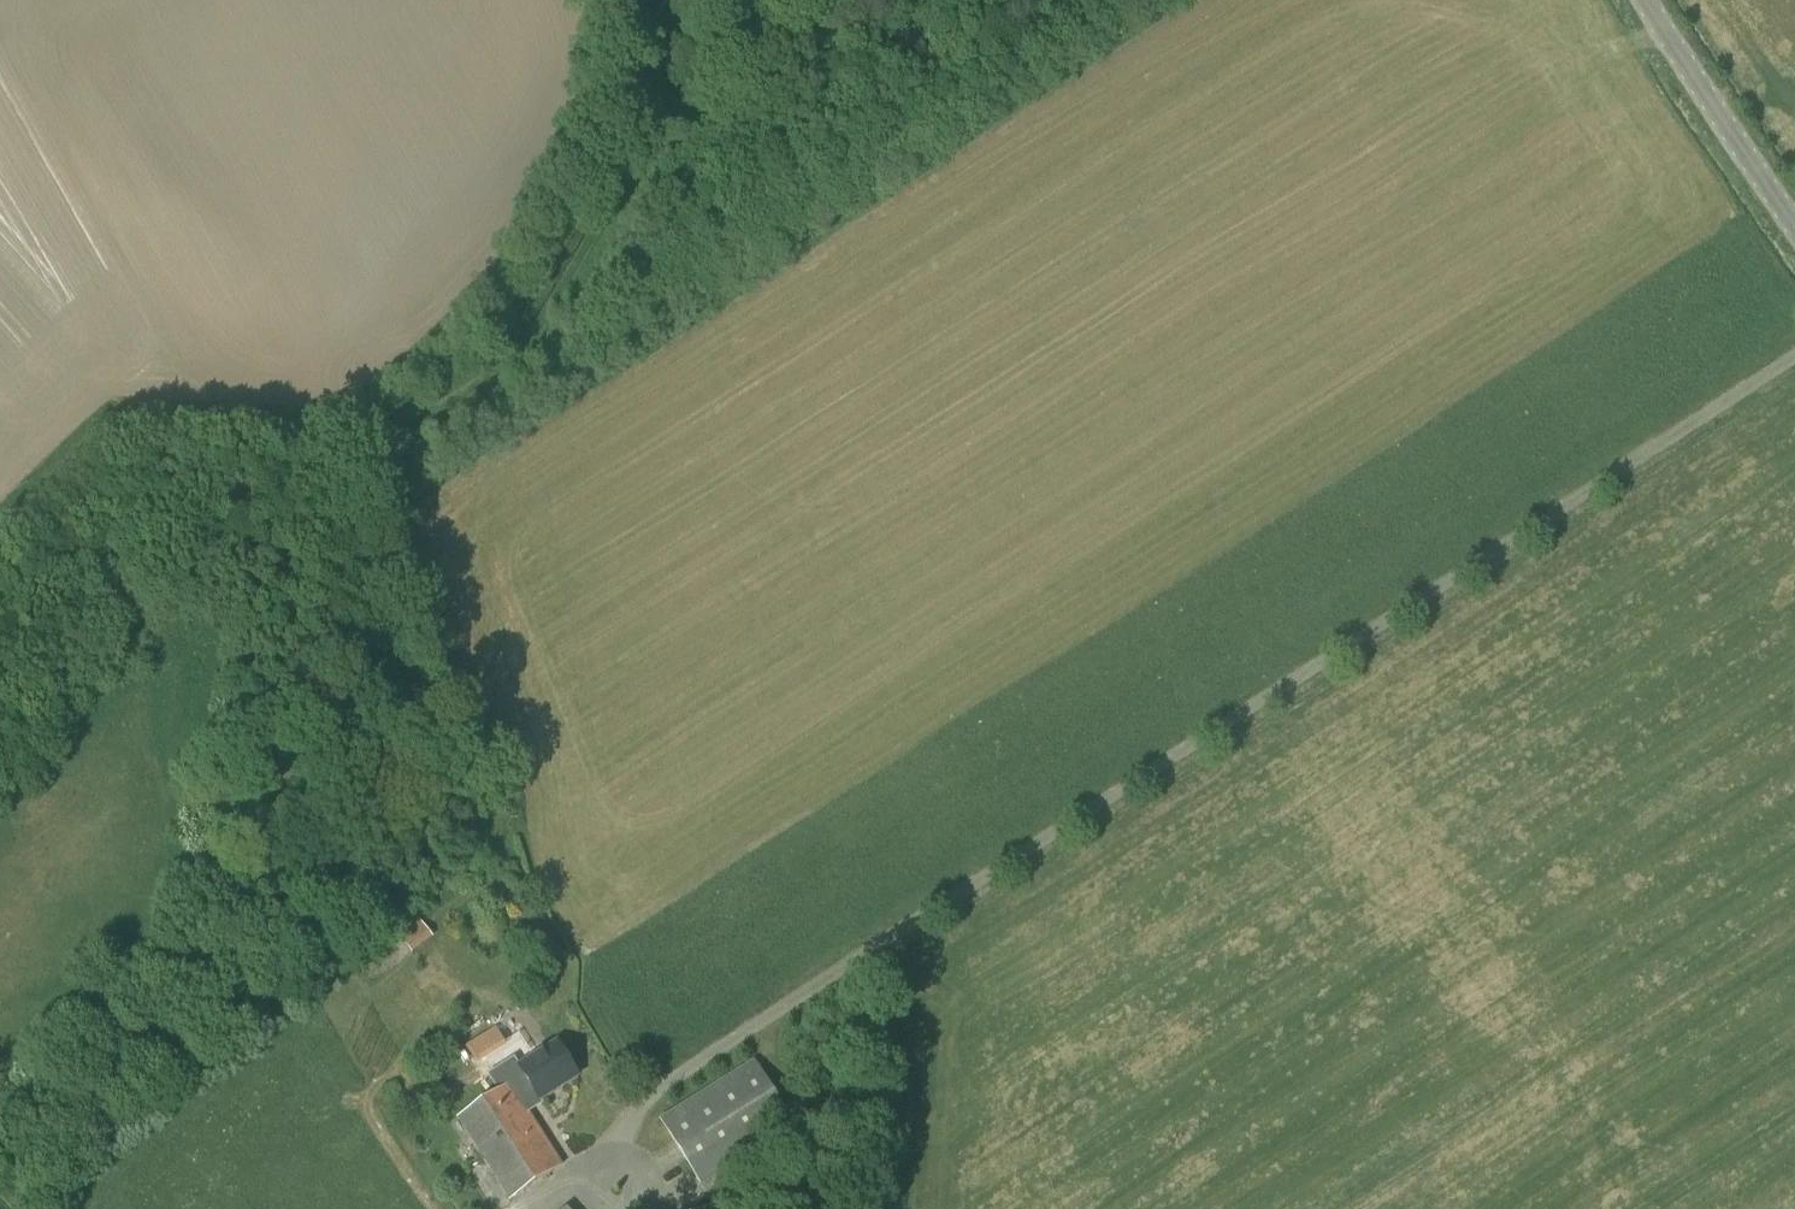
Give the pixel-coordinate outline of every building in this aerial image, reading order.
[(433,936),(420,920),(398,938),(412,954),(433,936)] [(478,1066),(507,1047),(495,1028),(466,1047),(478,1066)] [(579,1077),(558,1043),(520,1066),(514,1057),(487,1074),(499,1092),(458,1118),(510,1200),(562,1165),(521,1101),(534,1092),(540,1101),(579,1077)] [(701,1184),(796,1125),(755,1059),(659,1119),(701,1184)]
